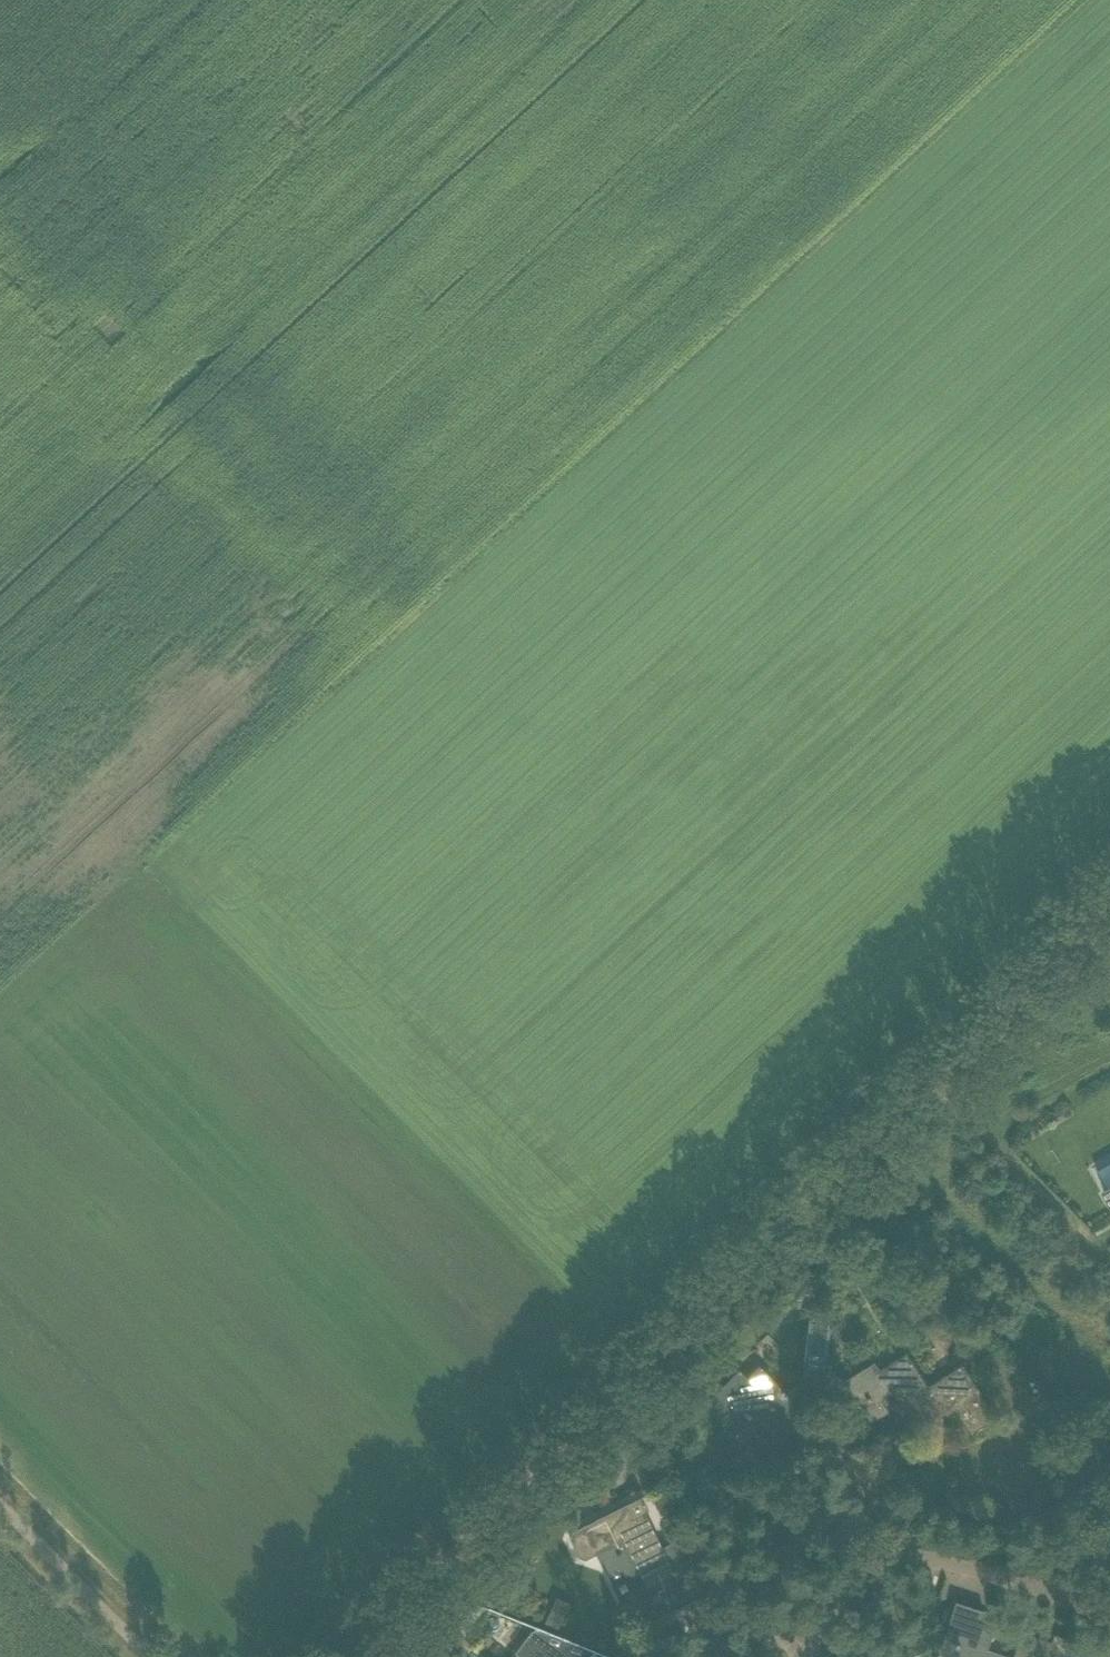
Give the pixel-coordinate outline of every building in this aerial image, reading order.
[(948,1315),(963,1329),(971,1320),(956,1306),(948,1315)] [(810,1361),(806,1402),(821,1403),(830,1320),(809,1318),(804,1360),(810,1361)] [(889,1388),(918,1434),(955,1411),(969,1434),(995,1418),(962,1365),(928,1387),(906,1353),(879,1371),(874,1362),(844,1381),(860,1406),(889,1388)] [(725,1427),(746,1407),(780,1441),(807,1415),(759,1366),(747,1378),(739,1370),(703,1405),(725,1427)] [(572,1532),(570,1538),(579,1557),(585,1559),(596,1554),(603,1569),(619,1561),(635,1592),(634,1593),(649,1622),(647,1623),(647,1624),(679,1608),(666,1583),(697,1567),(684,1541),(664,1551),(644,1513),(632,1519),(625,1505),(582,1527),(583,1527),(572,1532)] [(544,1623),(557,1629),(570,1602),(557,1596),(544,1623)] [(986,1652),(995,1624),(982,1619),(984,1612),(969,1607),(962,1627),(950,1623),(945,1640),(955,1644),(954,1646),(959,1647),(960,1645),(971,1649),(968,1656),(1002,1656),(986,1652)] [(532,1633),(517,1653),(522,1656),(564,1656),(532,1633)]
